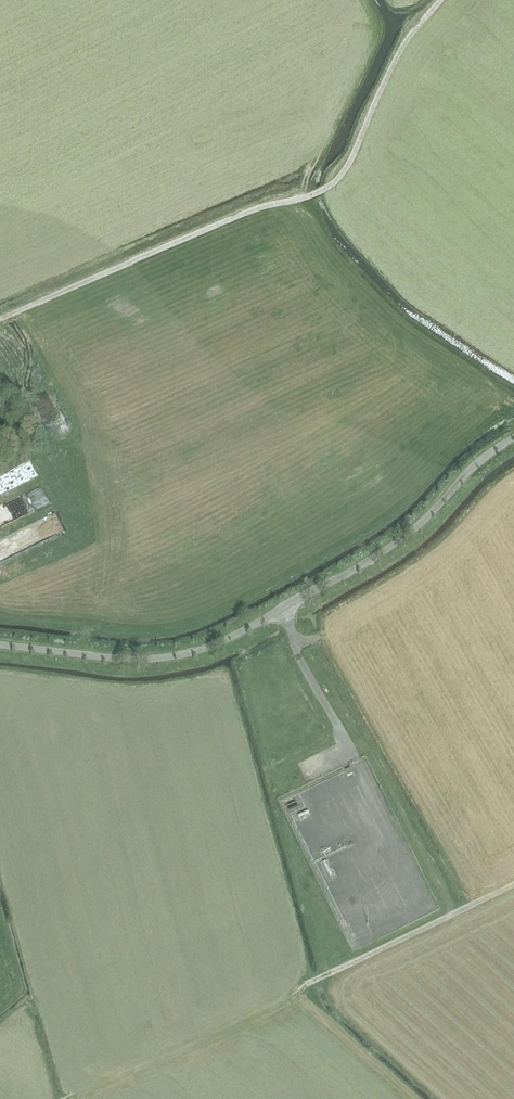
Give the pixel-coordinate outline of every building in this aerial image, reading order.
[(17,487),(14,482),(29,476),(30,478),(38,474),(32,461),(18,468),(18,470),(0,478),(0,494),(17,487)] [(46,530),(49,537),(64,531),(58,515),(33,524),(36,534),(46,530)]
